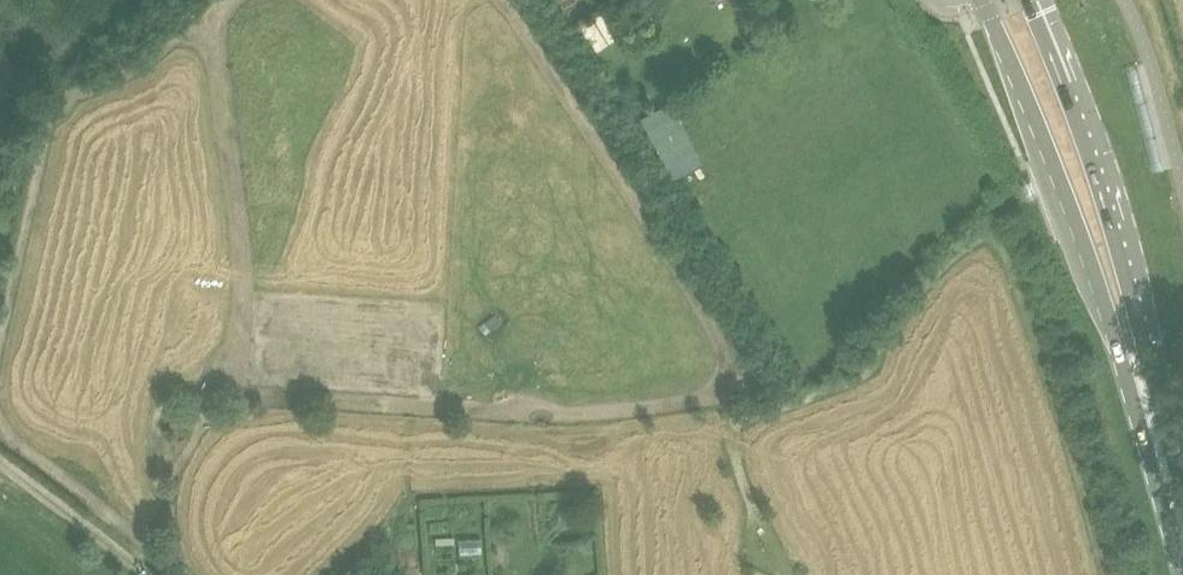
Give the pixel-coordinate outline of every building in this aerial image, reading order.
[(608,40),(622,31),(608,8),(593,17),(608,40)] [(591,19),(577,28),(591,50),(605,41),(591,19)]
